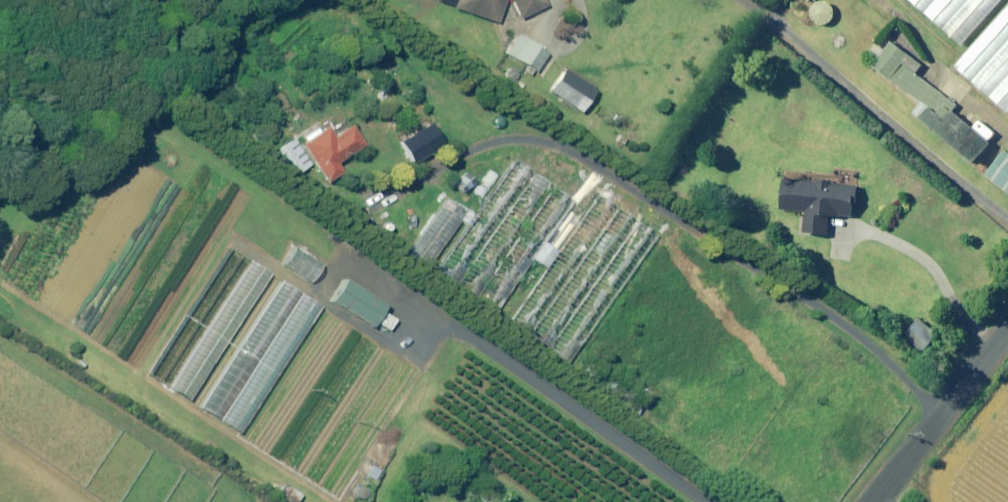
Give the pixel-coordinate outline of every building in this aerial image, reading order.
[(452,12),(497,24),(503,4),(509,5),(518,23),(545,9),(541,0),(455,0),(452,12)] [(813,24),(815,25),(820,27),(822,27),(824,26),(827,25),(829,24),(830,23),(832,21),(833,19),(834,17),(835,15),(835,12),(834,10),(833,8),(832,6),(831,4),(829,3),(827,1),(825,1),(823,0),(820,0),(818,0),(816,1),(814,2),(812,4),(811,5),(809,7),(809,10),(808,12),(808,14),(808,16),(809,19),(810,21),(812,22),(813,24)] [(960,49),(1004,0),(904,0),(960,49)] [(953,66),(1007,114),(1007,113),(1007,5),(953,66)] [(545,54),(515,35),(503,54),(533,73),(545,54)] [(920,66),(892,43),(873,66),(921,105),(913,114),(973,163),(989,143),(950,111),(955,105),(915,72),(920,66)] [(594,91),(562,70),(547,93),(579,114),(594,91)] [(295,138),(267,157),(293,177),(312,164),(326,184),(341,174),(336,165),(363,146),(349,126),(332,137),(321,121),(295,138)] [(1005,150),(985,177),(1007,194),(1007,152),(1005,150)] [(477,214),(469,226),(434,275),(491,316),(532,259),(543,243),(570,206),(512,165),(477,214)] [(778,211),(804,214),(802,235),(826,237),(828,216),(850,218),(854,186),(835,184),(836,176),(783,170),(782,179),(778,211)] [(469,226),(477,214),(450,195),(404,259),(422,272),(459,219),(469,226)] [(321,264),(285,242),(273,261),(309,284),(321,264)] [(189,402),(270,277),(228,249),(147,374),(189,402)] [(381,312),(384,306),(344,281),(331,303),(371,328),(374,323),(387,332),(394,320),(381,312)] [(279,282),(198,407),(238,433),(319,308),(279,282)] [(918,316),(900,337),(922,356),(940,335),(918,316)] [(380,470),(372,464),(365,476),(373,481),(380,470)] [(367,491),(358,487),(352,497),(361,501),(367,491)]
